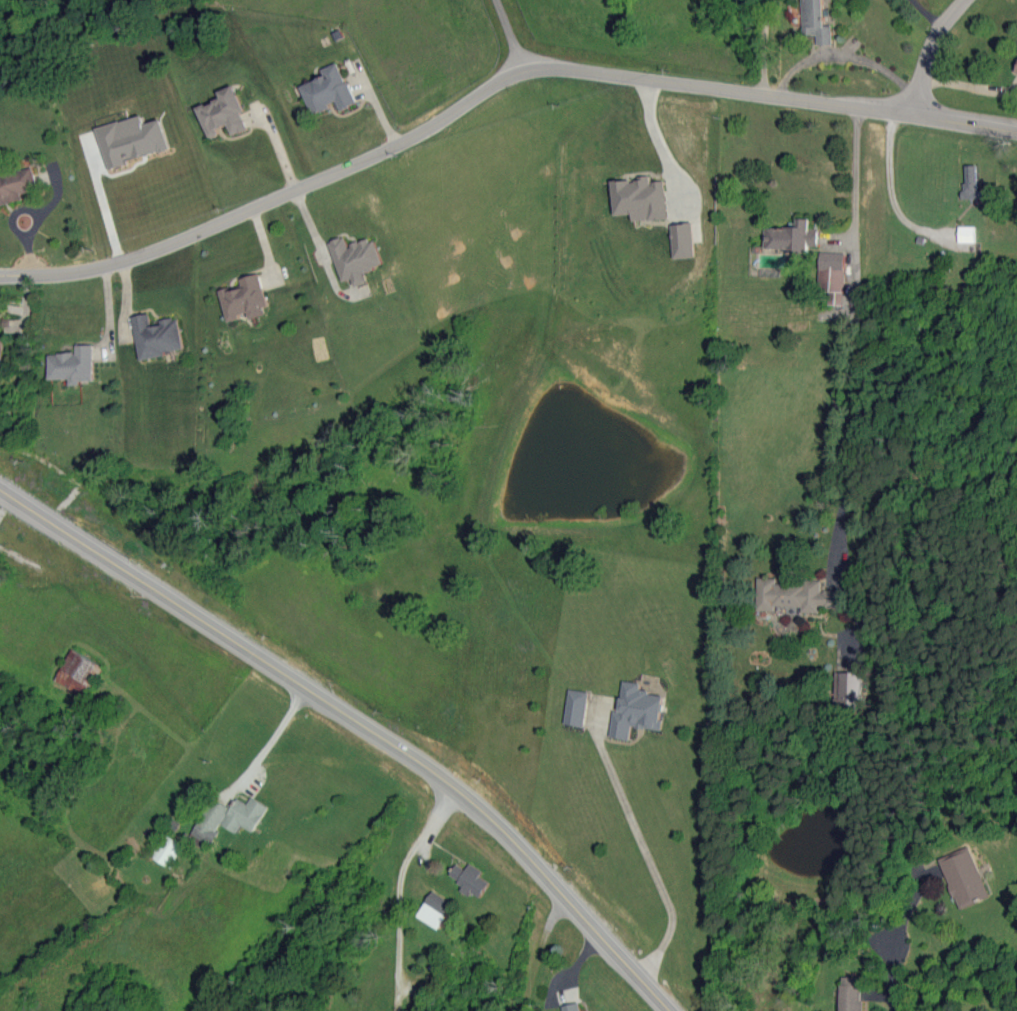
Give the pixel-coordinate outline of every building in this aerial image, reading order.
[(817,34),(817,45),(832,45),(832,25),(826,25),(825,0),(803,0),(804,35),(817,34)] [(324,76),(301,86),(312,114),(337,104),(340,110),(356,104),(339,62),(322,69),(324,76)] [(250,129),(235,85),(219,91),(222,99),(198,107),(209,138),(219,135),(217,129),(229,125),(232,135),(250,129)] [(98,128),(110,170),(129,165),(128,160),(170,148),(162,119),(146,124),(143,115),(98,128)] [(979,199),(978,165),(964,165),(965,199),(979,199)] [(23,201),(22,193),(38,189),(33,167),(0,174),(0,206),(23,201)] [(615,215),(633,214),(634,221),(667,219),(664,181),(651,182),(651,178),(613,180),(615,215)] [(765,248),(789,248),(789,253),(809,253),(809,246),(818,246),(818,229),(809,229),(809,218),(797,219),(797,227),(765,227),(765,248)] [(672,224),(673,258),(693,257),(692,223),(672,224)] [(974,242),(974,227),(959,227),(959,242),(974,242)] [(329,242),(344,282),(353,279),(356,287),(367,282),(364,272),(384,265),(374,237),(348,247),(344,237),(329,242)] [(845,253),(821,252),(819,292),(830,292),(830,304),(844,305),(845,253)] [(221,290),(228,320),(249,315),(250,319),(266,315),(264,307),(268,306),(260,274),(240,278),(241,286),(221,290)] [(141,358),(184,350),(178,317),(160,320),(161,325),(152,326),(149,313),(133,316),(141,358)] [(94,382),(92,345),(75,345),(75,353),(48,354),(49,380),(70,379),(70,383),(94,382)] [(55,680),(85,698),(103,666),(74,649),(55,680)] [(861,672),(835,673),(836,708),(861,707),(861,672)] [(611,738),(630,740),(632,726),(660,730),(664,694),(640,692),(641,683),(623,681),(620,711),(614,711),(611,738)] [(565,724),(584,726),(588,692),(569,689),(565,724)] [(268,806),(251,797),(248,803),(236,798),(222,825),(237,833),(241,825),(254,832),(268,806)] [(230,807),(211,798),(192,835),(211,845),(230,807)] [(184,844),(163,834),(152,858),(173,867),(184,844)] [(940,857),(957,908),(988,898),(971,846),(940,857)] [(450,876),(464,885),(462,889),(480,899),(490,882),(480,876),(483,871),(470,863),(466,870),(457,864),(450,876)] [(438,929),(454,904),(432,891),(417,916),(438,929)] [(861,977),(840,977),(840,1010),(861,1010),(861,977)] [(579,1002),(563,1006),(564,1010),(581,1010),(579,1002)]
